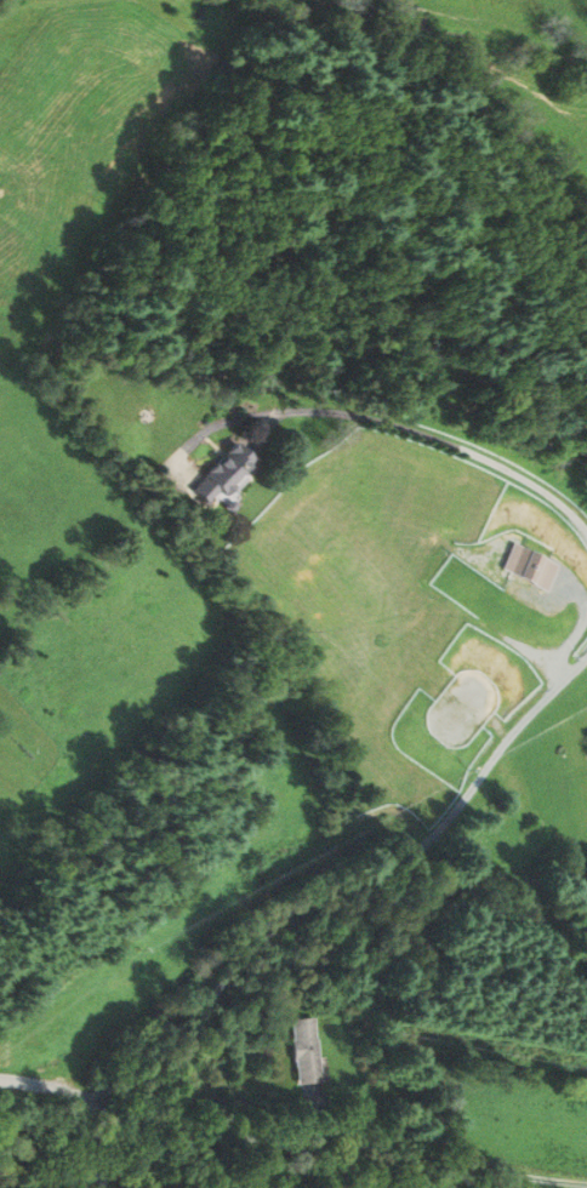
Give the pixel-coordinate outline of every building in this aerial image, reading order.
[(266,467),(244,444),(199,488),(216,505),(224,497),(229,502),(266,467)] [(503,570),(556,592),(567,565),(515,543),(503,570)] [(325,1083),(318,1018),(293,1021),(301,1085),(325,1083)]
